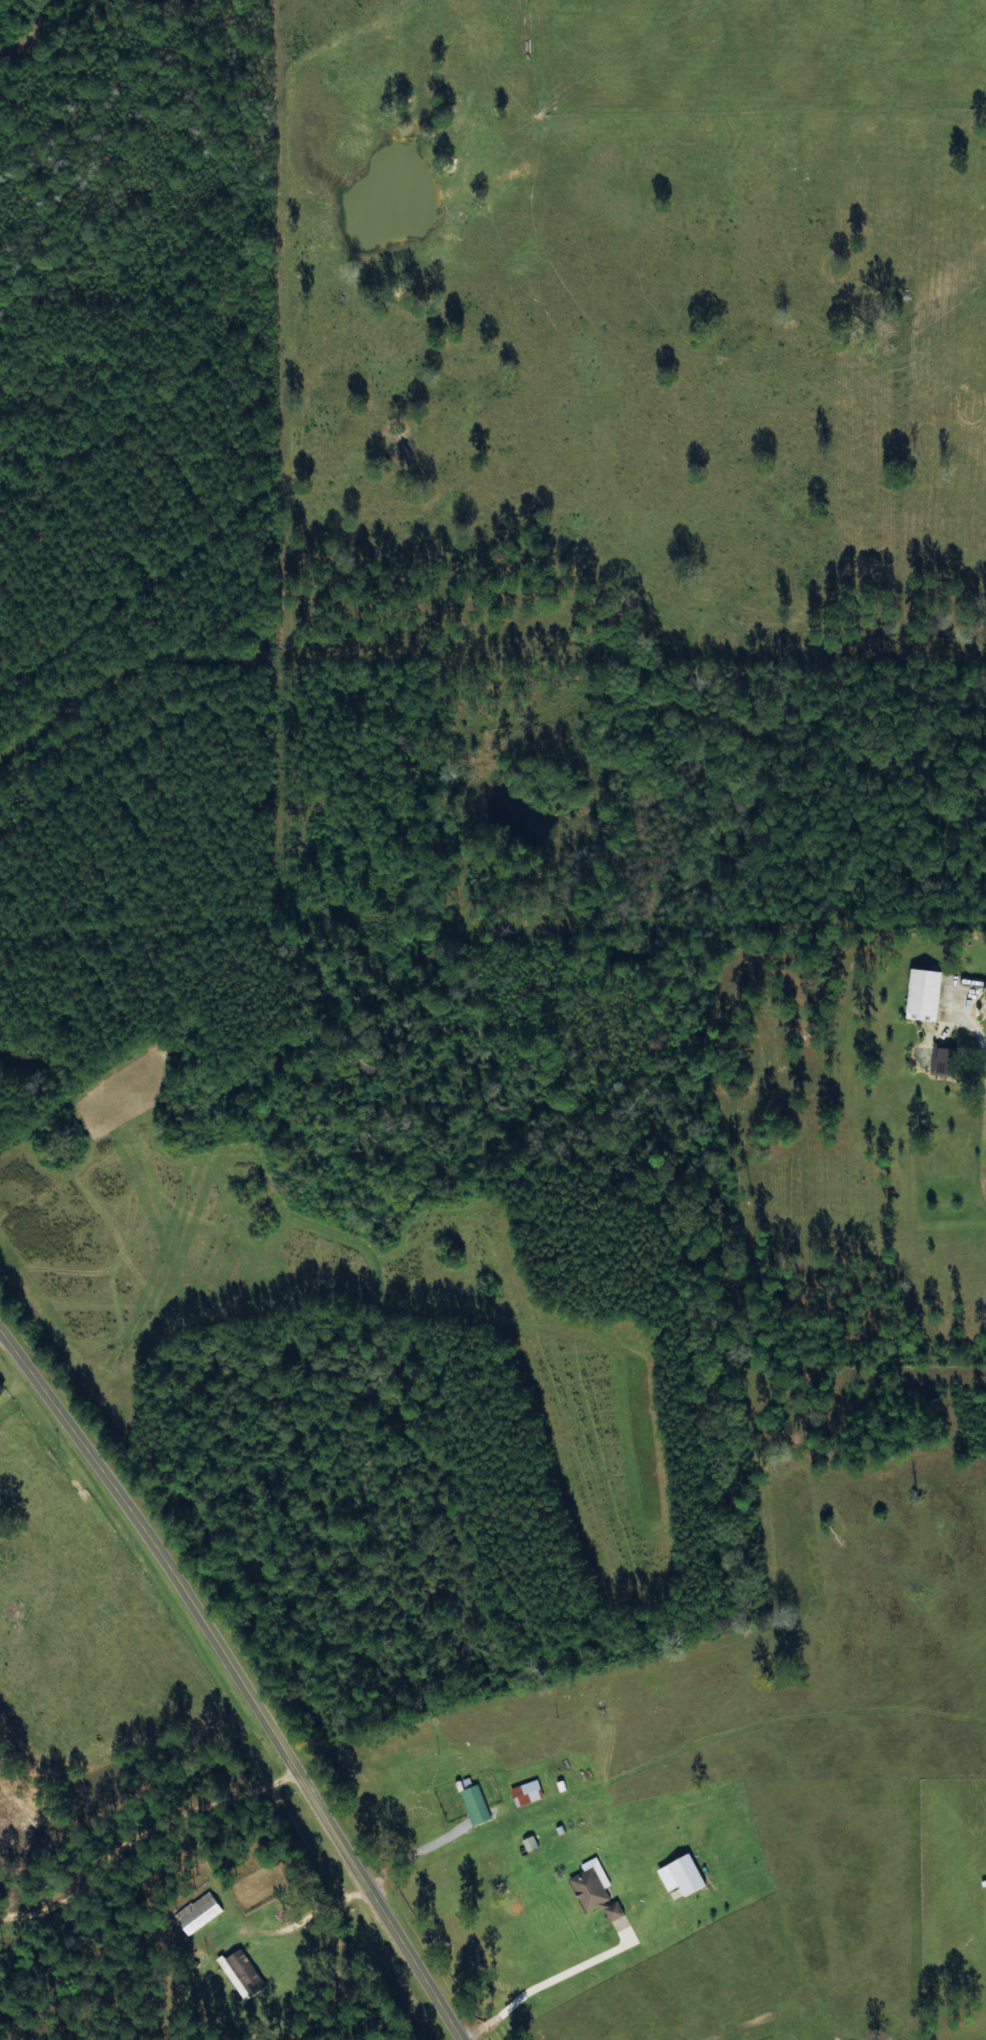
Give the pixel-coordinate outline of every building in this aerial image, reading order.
[(940,970),(908,969),(906,1018),(926,1019),(927,1015),(938,1015),(940,970)] [(928,1074),(952,1078),(957,1047),(933,1043),(928,1074)] [(509,1788),(516,1807),(544,1796),(536,1778),(509,1788)] [(491,1818),(478,1783),(459,1790),(472,1825),(491,1818)] [(526,1851),(537,1847),(532,1835),(521,1840),(526,1851)] [(684,1896),(705,1885),(688,1852),(656,1869),(667,1891),(678,1885),(684,1896)] [(568,1877),(585,1912),(601,1904),(609,1921),(624,1914),(617,1900),(611,1903),(603,1888),(610,1885),(596,1856),(580,1863),(583,1870),(568,1877)] [(172,1915),(187,1936),(222,1910),(208,1890),(172,1915)]
